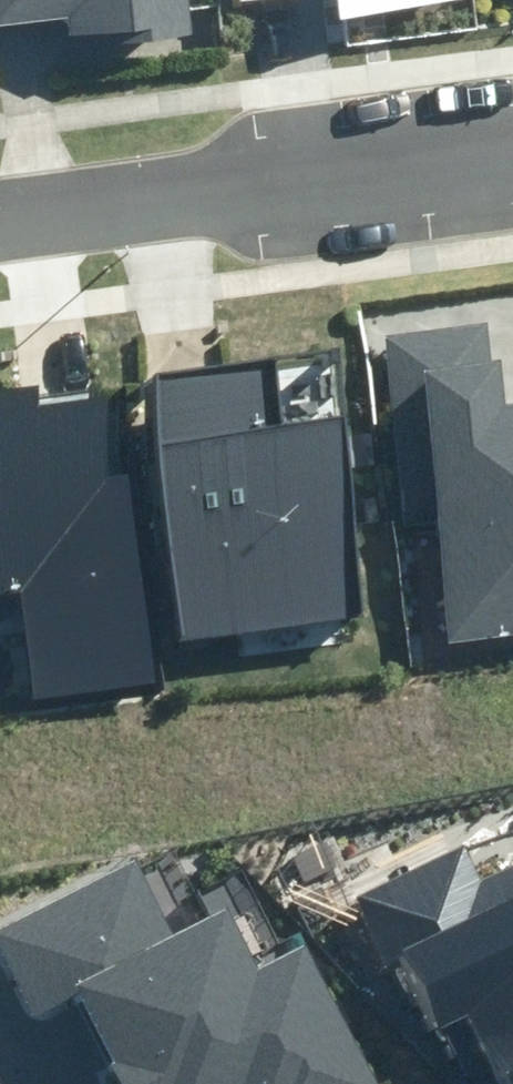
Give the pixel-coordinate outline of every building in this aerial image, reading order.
[(72,35),(111,30),(113,43),(195,33),(191,0),(0,0),(0,25),(70,16),(72,35)] [(342,16),(466,0),(340,0),(342,16)] [(451,641),(512,634),(512,403),(506,403),(501,361),(494,362),(489,321),(379,334),(403,531),(437,526),(451,641)] [(150,378),(185,640),(370,616),(343,415),(284,423),(276,361),(150,378)] [(33,699),(155,685),(130,472),(110,474),(101,398),(41,405),(38,383),(0,387),(0,594),(20,591),(33,699)] [(504,1083),(512,1083),(512,865),(479,880),(462,844),(352,894),(384,964),(403,955),(437,1030),(472,1014),(504,1083)] [(305,945),(256,969),(227,912),(173,939),(135,862),(0,929),(0,952),(35,1022),(81,1000),(123,1083),(374,1083),(305,945)]
